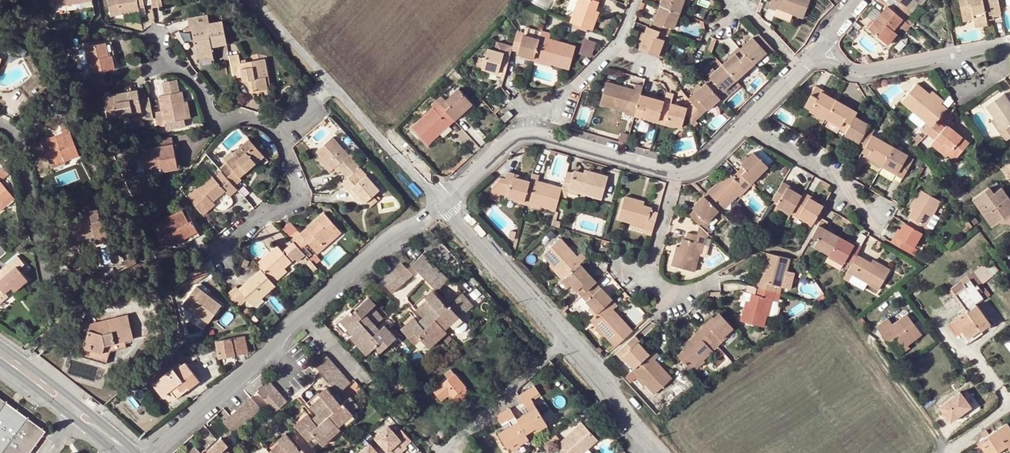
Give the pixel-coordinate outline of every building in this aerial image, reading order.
[(111,16),(139,11),(138,5),(137,0),(108,0),(111,16)] [(576,10),(571,23),(575,24),(589,29),(593,31),(598,16),(595,14),(596,11),(599,3),(597,1),(597,0),(580,0),(576,10)] [(661,6),(680,13),(685,0),(663,0),(661,6)] [(791,13),(793,14),(803,17),(810,0),(772,0),(769,7),(776,10),(776,7),(791,13)] [(889,7),(893,11),(895,8),(885,0),(880,0),(889,7)] [(895,8),(900,3),(896,0),(885,0),(895,8)] [(893,11),(903,19),(905,21),(907,17),(912,13),(908,10),(915,1),(916,0),(896,0),(900,3),(895,8),(893,11)] [(1002,13),(999,0),(960,0),(964,20),(975,18),(975,21),(976,24),(987,21),(984,3),(990,2),(993,15),(1002,13)] [(915,1),(908,10),(912,13),(919,4),(915,1)] [(653,21),(651,28),(667,33),(670,35),(672,28),(674,29),(677,22),(680,13),(661,6),(658,15),(655,22),(653,21)] [(790,21),(793,14),(791,13),(776,7),(776,10),(774,14),(790,21)] [(903,19),(893,11),(889,7),(877,21),(871,29),(870,30),(877,36),(886,25),(894,31),(898,25),(903,19)] [(213,54),(212,48),(227,45),(223,22),(210,25),(208,15),(188,19),(190,28),(192,28),(194,38),(202,36),(203,40),(194,41),(195,46),(197,46),(199,57),(213,54)] [(906,31),(911,26),(907,23),(905,21),(903,19),(898,25),(903,29),(906,31)] [(875,20),(868,27),(871,29),(877,21),(875,20)] [(886,25),(877,36),(889,45),(898,34),(894,31),(886,25)] [(894,31),(898,34),(903,29),(898,25),(894,31)] [(667,33),(651,28),(649,27),(646,34),(643,41),(640,50),(659,57),(667,33)] [(521,56),(534,59),(539,40),(530,37),(524,36),(525,33),(517,31),(513,47),(512,50),(519,51),(518,55),(521,56)] [(542,31),(539,40),(534,59),(552,64),(569,68),(575,47),(549,40),(551,33),(542,31)] [(661,58),(670,35),(667,33),(659,57),(661,58)] [(769,55),(774,50),(760,35),(755,40),(754,38),(741,49),(755,64),(759,60),(767,53),(769,55)] [(591,57),(596,42),(584,38),(578,53),(591,57)] [(513,47),(497,42),(495,51),(488,50),(485,59),(480,58),(478,67),(483,68),(499,73),(498,75),(505,77),(511,55),(512,50),(513,47)] [(114,56),(112,43),(106,44),(109,57),(111,56),(114,56)] [(111,56),(109,57),(106,44),(86,48),(92,75),(114,70),(111,56)] [(755,64),(741,49),(740,48),(735,52),(737,54),(731,59),(726,64),(724,65),(738,80),(744,75),(755,64)] [(759,60),(761,62),(769,55),(767,53),(759,60)] [(244,77),(248,76),(249,81),(251,92),(267,89),(265,78),(262,79),(260,70),(266,69),(264,60),(247,63),(241,64),(240,61),(239,55),(229,57),(234,79),(244,77)] [(722,68),(717,72),(711,77),(712,79),(707,83),(721,98),(727,93),(725,91),(738,80),(724,65),(722,68)] [(265,78),(267,89),(270,89),(266,69),(260,70),(262,79),(265,78)] [(708,74),(711,77),(717,72),(714,69),(708,74)] [(725,91),(727,93),(739,82),(738,80),(725,91)] [(176,81),(161,84),(164,96),(178,93),(176,81)] [(626,111),(636,114),(642,95),(644,87),(637,85),(636,86),(635,90),(634,93),(625,90),(626,88),(607,83),(601,104),(626,111)] [(695,94),(689,99),(693,104),(698,110),(690,117),(692,124),(721,98),(707,83),(702,87),(695,94)] [(693,91),(695,94),(702,87),(700,84),(693,91)] [(927,134),(928,133),(937,122),(948,109),(942,104),(940,105),(932,98),(933,97),(917,84),(902,102),(926,122),(921,129),(923,131),(927,134)] [(826,118),(836,101),(829,97),(822,93),(824,90),(817,86),(805,106),(811,109),(826,118)] [(455,120),(457,118),(472,104),(459,89),(446,101),(441,106),(455,120)] [(686,100),(689,98),(682,90),(680,92),(686,100)] [(154,119),(153,114),(150,98),(140,100),(138,91),(104,98),(109,120),(119,119),(119,115),(132,113),(133,116),(143,114),(144,120),(154,119)] [(675,92),(668,91),(665,102),(664,104),(672,106),(672,104),(675,92)] [(153,114),(154,119),(155,128),(166,126),(165,123),(184,119),(187,119),(184,103),(182,92),(178,93),(164,96),(160,97),(163,112),(153,114)] [(300,100),(294,93),(287,100),(293,106),(300,100)] [(727,93),(721,98),(724,102),(730,96),(727,93)] [(945,101),(936,93),(933,97),(932,98),(940,105),(942,104),(945,101)] [(660,121),(664,104),(665,102),(642,95),(636,114),(636,117),(642,119),(643,116),(650,118),(660,121)] [(442,96),(436,101),(441,106),(446,101),(442,96)] [(1003,96),(987,108),(996,121),(1004,132),(1000,134),(1006,142),(1009,139),(1009,127),(1009,105),(1003,96)] [(436,110),(441,106),(436,101),(432,105),(434,108),(436,110)] [(830,120),(848,130),(855,117),(857,113),(836,101),(826,118),(830,120)] [(472,104),(457,118),(459,119),(474,106),(472,104)] [(672,106),(664,104),(660,121),(659,123),(666,125),(666,123),(676,126),(683,127),(686,115),(690,117),(698,110),(693,104),(688,108),(672,104),(672,106)] [(449,125),(455,120),(441,106),(436,110),(434,108),(413,128),(428,144),(440,133),(437,131),(447,123),(449,125)] [(810,112),(825,120),(826,118),(811,109),(810,112)] [(500,116),(505,122),(513,115),(509,111),(504,116),(502,114),(500,116)] [(848,130),(846,132),(845,134),(852,137),(860,142),(858,144),(865,148),(872,136),(875,131),(869,127),(870,125),(855,117),(848,130)] [(165,123),(166,126),(167,130),(186,126),(184,119),(165,123)] [(829,123),(846,132),(848,130),(830,120),(829,123)] [(996,121),(993,123),(1000,134),(1004,132),(996,121)] [(947,125),(945,128),(937,122),(928,133),(936,140),(936,139),(943,145),(940,147),(949,155),(955,160),(969,143),(957,133),(955,135),(953,133),(955,131),(947,125)] [(437,131),(440,133),(449,125),(447,123),(437,131)] [(49,147),(45,149),(51,165),(65,160),(65,161),(80,156),(69,126),(61,129),(62,132),(64,135),(57,138),(56,135),(46,139),(49,147)] [(915,148),(924,138),(919,134),(912,143),(915,148)] [(893,147),(872,136),(865,148),(862,153),(873,158),(884,164),(893,147)] [(341,171),(348,179),(356,172),(360,169),(349,156),(333,138),(317,152),(322,157),(333,170),(335,168),(339,173),(341,171)] [(931,145),(947,157),(949,155),(940,147),(943,145),(936,139),(936,140),(931,145)] [(234,156),(220,170),(222,173),(235,186),(241,181),(240,178),(253,166),(251,164),(262,154),(250,140),(234,154),(233,154),(234,156)] [(178,168),(174,146),(141,152),(144,171),(162,168),(163,171),(178,168)] [(907,158),(908,156),(893,147),(884,164),(898,173),(897,175),(903,179),(913,161),(907,158)] [(232,151),(216,166),(220,170),(234,156),(233,154),(234,154),(232,151)] [(754,152),(748,157),(743,163),(742,164),(743,166),(738,171),(751,184),(768,167),(754,152)] [(251,164),(253,166),(264,156),(262,154),(251,164)] [(349,156),(360,169),(362,167),(351,154),(349,156)] [(319,160),(330,173),(333,170),(322,157),(319,160)] [(871,161),(882,167),(884,164),(873,158),(871,161)] [(65,160),(51,165),(53,168),(66,163),(65,161),(65,160)] [(10,176),(14,171),(7,163),(3,167),(10,176)] [(898,173),(884,164),(882,167),(897,175),(898,173)] [(1009,164),(1002,170),(1009,182),(1009,164)] [(127,166),(121,168),(125,175),(130,173),(127,166)] [(0,170),(0,209),(5,205),(4,203),(12,196),(1,183),(10,176),(3,167),(0,170)] [(567,172),(565,181),(563,188),(560,196),(567,197),(569,193),(569,190),(579,193),(602,199),(608,177),(589,172),(588,174),(585,173),(575,170),(574,174),(567,172)] [(722,184),(720,182),(705,197),(721,212),(738,195),(745,188),(746,189),(751,184),(738,171),(733,176),(731,174),(725,181),(722,184)] [(948,177),(942,171),(938,174),(944,181),(948,177)] [(363,180),(356,172),(348,179),(343,184),(345,186),(356,199),(359,196),(362,199),(366,204),(367,203),(373,197),(380,191),(368,176),(363,180)] [(515,199),(525,201),(530,183),(523,181),(515,179),(516,175),(508,172),(506,179),(502,178),(494,183),(490,199),(500,202),(502,194),(509,196),(509,197),(515,199)] [(238,190),(235,186),(222,173),(215,179),(213,176),(188,198),(204,215),(215,206),(217,208),(238,190)] [(556,210),(560,196),(563,188),(547,184),(546,187),(538,184),(538,181),(540,176),(532,174),(530,183),(525,201),(541,206),(556,210)] [(778,206),(792,214),(794,212),(802,196),(795,192),(788,188),(790,186),(783,182),(773,200),(779,203),(778,206)] [(992,194),(1001,188),(997,182),(987,188),(992,194)] [(746,189),(745,188),(738,195),(740,196),(746,189)] [(1009,214),(1009,200),(1001,188),(992,194),(987,188),(972,199),(992,226),(1006,217),(1009,214)] [(908,224),(923,233),(925,234),(929,227),(926,226),(934,213),(940,201),(921,190),(913,204),(916,205),(914,209),(909,217),(911,218),(908,224)] [(818,200),(805,192),(804,194),(817,202),(818,200)] [(817,202),(804,194),(802,196),(794,212),(807,220),(814,224),(824,206),(817,202)] [(0,209),(0,213),(15,200),(12,196),(4,203),(5,205),(0,209)] [(377,202),(373,197),(367,203),(371,207),(377,202)] [(640,205),(641,201),(625,197),(619,218),(632,222),(647,226),(646,228),(652,231),(658,213),(651,211),(652,208),(644,206),(640,205)] [(695,210),(690,215),(700,225),(704,229),(709,224),(708,222),(718,212),(720,213),(721,212),(705,197),(693,208),(695,210)] [(776,208),(791,216),(792,214),(778,206),(776,208)] [(79,234),(94,230),(96,236),(96,238),(109,236),(105,220),(102,221),(99,210),(74,216),(74,214),(58,218),(60,225),(61,225),(65,244),(81,240),(79,234)] [(183,211),(162,223),(155,227),(165,246),(173,242),(175,245),(198,232),(192,222),(189,223),(183,211)] [(978,221),(970,211),(966,214),(974,225),(978,221)] [(708,222),(709,224),(720,213),(718,212),(708,222)] [(807,220),(794,212),(792,214),(806,222),(807,220)] [(299,231),(291,239),(294,242),(304,253),(307,250),(305,248),(309,244),(319,254),(325,248),(323,246),(332,238),(334,240),(342,233),(325,213),(301,234),(299,231)] [(929,227),(936,215),(934,213),(926,226),(929,227)] [(1006,217),(998,223),(1009,223),(1009,214),(1006,217)] [(967,218),(963,220),(969,228),(972,226),(967,218)] [(560,228),(562,222),(554,220),(552,226),(560,228)] [(832,233),(825,229),(826,227),(828,223),(822,220),(813,237),(818,240),(815,246),(830,255),(840,238),(832,233)] [(632,222),(630,230),(651,236),(652,231),(646,228),(647,226),(632,222)] [(916,245),(923,233),(908,224),(905,223),(901,231),(897,237),(895,236),(891,242),(909,252),(912,246),(915,247),(916,245)] [(291,224),(283,230),(291,239),(299,231),(291,224)] [(710,234),(704,229),(700,225),(697,235),(688,233),(686,239),(683,238),(681,247),(680,251),(676,250),(672,266),(695,272),(700,254),(702,244),(705,245),(707,237),(710,234)] [(81,240),(86,238),(96,236),(94,230),(79,234),(81,240)] [(760,230),(759,233),(774,239),(775,237),(760,230)] [(198,232),(175,245),(177,249),(200,237),(198,232)] [(918,247),(925,234),(923,233),(916,245),(918,247)] [(323,246),(325,248),(334,240),(332,238),(323,246)] [(852,264),(857,256),(862,247),(855,243),(853,245),(846,241),(840,238),(830,255),(845,263),(846,261),(852,264)] [(552,264),(565,278),(580,265),(586,258),(581,253),(577,257),(575,259),(569,252),(571,251),(560,239),(544,255),(552,264)] [(306,256),(304,253),(294,242),(287,249),(290,253),(287,256),(283,252),(278,246),(257,265),(262,271),(270,280),(284,268),(295,258),(299,262),(306,256)] [(339,246),(326,257),(331,263),(344,252),(339,246)] [(575,259),(577,257),(571,251),(569,252),(575,259)] [(759,280),(757,288),(776,293),(777,286),(783,287),(786,272),(790,259),(768,253),(764,269),(767,270),(764,282),(761,281),(759,280)] [(448,280),(442,274),(435,268),(429,262),(423,255),(413,266),(419,272),(425,278),(431,285),(438,291),(448,280)] [(830,255),(826,261),(841,270),(845,263),(830,255)] [(871,264),(857,256),(852,264),(848,272),(854,275),(862,280),(879,289),(890,270),(876,262),(874,265),(871,264)] [(18,257),(7,266),(8,275),(0,282),(0,299),(6,294),(13,288),(16,292),(28,281),(19,270),(25,266),(18,257)] [(247,269),(250,262),(245,259),(243,265),(242,267),(247,269)] [(314,272),(318,268),(311,261),(307,264),(314,272)] [(392,294),(399,287),(406,281),(412,276),(401,264),(395,270),(388,276),(382,282),(392,294)] [(550,266),(563,281),(565,278),(552,264),(550,266)] [(580,265),(565,278),(563,281),(569,287),(572,285),(582,296),(596,283),(580,265)] [(204,268),(191,276),(196,284),(209,276),(204,268)] [(287,272),(284,268),(270,280),(273,284),(287,272)] [(477,286),(479,284),(465,269),(463,271),(477,286)] [(273,284),(270,280),(262,271),(240,290),(237,288),(228,296),(238,308),(247,301),(252,307),(276,286),(273,284)] [(794,274),(786,272),(783,287),(790,289),(794,274)] [(970,280),(980,294),(983,293),(970,275),(962,281),(963,282),(964,284),(970,280)] [(981,331),(982,331),(990,325),(976,305),(984,299),(980,294),(970,280),(964,284),(963,282),(952,290),(968,311),(955,320),(948,325),(955,337),(963,332),(968,338),(980,330),(981,331)] [(612,300),(596,283),(582,296),(592,307),(598,314),(612,300)] [(198,288),(209,296),(212,292),(202,284),(198,288)] [(781,294),(776,293),(757,288),(748,285),(746,292),(752,294),(749,306),(746,306),(742,321),(764,327),(767,315),(771,300),(774,300),(779,302),(781,294)] [(198,313),(197,314),(210,324),(223,306),(209,296),(198,288),(186,304),(198,313)] [(425,321),(421,325),(418,323),(414,318),(401,329),(420,350),(425,345),(429,349),(446,332),(444,330),(450,325),(453,329),(462,321),(457,315),(464,309),(466,312),(473,306),(462,294),(447,307),(444,310),(442,307),(445,305),(433,291),(425,298),(428,300),(416,311),(423,318),(425,321)] [(746,292),(743,305),(746,306),(749,306),(752,294),(746,292)] [(0,299),(0,305),(9,297),(6,294),(0,299)] [(377,333),(372,328),(375,326),(382,319),(372,308),(375,305),(369,298),(355,311),(357,313),(355,316),(352,313),(350,311),(336,324),(345,333),(348,330),(353,335),(351,338),(367,355),(370,352),(375,358),(396,339),(384,326),(380,330),(377,333)] [(612,300),(598,314),(596,316),(591,320),(598,327),(605,335),(616,346),(633,331),(619,317),(617,318),(611,312),(613,310),(618,306),(612,300)] [(198,313),(186,304),(184,307),(196,316),(197,314),(198,313)] [(589,309),(596,316),(598,314),(592,307),(589,309)] [(247,318),(252,314),(248,308),(242,313),(247,318)] [(706,322),(700,327),(714,341),(719,337),(721,339),(722,338),(733,328),(720,313),(715,318),(708,324),(706,322)] [(889,338),(891,341),(889,343),(895,351),(905,343),(907,345),(908,344),(922,334),(908,314),(893,325),(889,319),(877,328),(886,340),(889,338)] [(124,338),(124,342),(134,339),(129,316),(103,322),(105,327),(98,328),(91,327),(82,356),(107,364),(111,352),(104,350),(105,346),(116,344),(115,340),(124,338)] [(583,324),(585,326),(591,320),(590,318),(583,324)] [(603,337),(605,335),(598,327),(596,329),(603,337)] [(687,347),(684,350),(677,356),(691,371),(703,359),(713,350),(709,346),(714,341),(700,327),(695,332),(697,334),(685,344),(687,347)] [(725,340),(736,330),(733,328),(722,338),(725,340)] [(971,343),(984,333),(982,331),(981,331),(980,330),(968,338),(971,343)] [(639,344),(641,342),(635,336),(620,350),(625,355),(623,357),(630,364),(635,369),(649,355),(644,349),(639,344)] [(245,337),(217,343),(221,359),(249,353),(245,337)] [(71,340),(69,338),(65,340),(66,343),(67,345),(69,347),(71,349),(74,351),(77,352),(78,347),(77,346),(75,345),(72,343),(71,340)] [(713,350),(718,346),(714,341),(709,346),(713,350)] [(905,343),(895,351),(898,355),(910,347),(908,344),(907,345),(905,343)] [(625,355),(620,350),(617,354),(628,366),(630,364),(623,357),(625,355)] [(659,356),(655,351),(649,355),(635,369),(633,370),(638,376),(646,384),(655,394),(672,379),(662,368),(660,371),(652,362),(655,360),(659,356)] [(350,383),(345,377),(339,371),(333,363),(327,357),(315,367),(321,374),(327,381),(333,387),(338,394),(350,383)] [(703,359),(691,371),(693,373),(705,361),(703,359)] [(660,371),(662,368),(655,360),(652,362),(660,371)] [(175,374),(173,371),(155,384),(165,397),(172,392),(178,387),(183,395),(200,382),(187,365),(183,368),(175,374)] [(183,368),(181,365),(173,371),(175,374),(183,368)] [(469,393),(454,375),(440,386),(433,391),(442,402),(449,396),(455,404),(469,393)] [(644,386),(646,384),(638,376),(636,378),(644,386)] [(519,397),(534,387),(530,380),(516,392),(519,397)] [(280,395),(274,389),(269,382),(258,393),(263,398),(269,405),(275,412),(286,402),(280,395)] [(525,415),(517,420),(526,433),(536,428),(537,430),(547,424),(531,398),(539,393),(535,386),(534,387),(519,397),(523,404),(524,403),(527,407),(522,410),(525,415)] [(172,392),(178,399),(183,395),(178,387),(172,392)] [(337,406),(340,403),(327,388),(319,395),(322,398),(310,408),(318,415),(320,418),(315,422),(312,420),(308,415),(295,426),(314,447),(319,442),(322,446),(334,435),(332,432),(338,427),(343,423),(347,427),(356,419),(351,413),(357,407),(350,398),(342,405),(339,408),(337,406)] [(949,422),(972,407),(960,389),(937,404),(949,422)] [(0,399),(0,405),(3,406),(14,415),(24,423),(40,434),(42,430),(0,399)] [(234,434),(241,428),(247,422),(254,416),(261,410),(251,399),(244,405),(237,411),(231,417),(224,423),(234,434)] [(2,452),(25,452),(28,449),(40,434),(24,423),(14,415),(3,406),(0,405),(0,451),(2,452)] [(526,433),(517,420),(510,409),(497,417),(501,424),(508,420),(512,426),(499,434),(508,448),(510,446),(517,442),(519,445),(529,439),(526,433)] [(560,452),(585,452),(588,450),(598,440),(582,422),(554,447),(560,452)] [(397,433),(387,423),(373,436),(389,452),(401,452),(414,441),(402,428),(397,433)] [(978,443),(985,452),(995,452),(996,452),(1007,445),(1009,449),(1009,430),(1009,429),(1008,426),(1006,423),(978,443)] [(536,428),(526,433),(529,439),(539,433),(537,430),(536,428)] [(25,452),(30,452),(45,432),(42,430),(40,434),(28,449),(25,452)] [(357,442),(348,432),(345,435),(354,445),(357,442)] [(296,451),(298,448),(286,435),(278,441),(280,444),(270,452),(297,452),(296,451)] [(225,449),(228,446),(222,439),(207,451),(209,452),(229,452),(225,449)] [(355,452),(380,452),(370,441),(355,452)] [(513,451),(521,446),(519,445),(517,442),(510,446),(513,451)] [(1007,445),(996,452),(997,452),(1004,452),(1009,449),(1007,445)]
